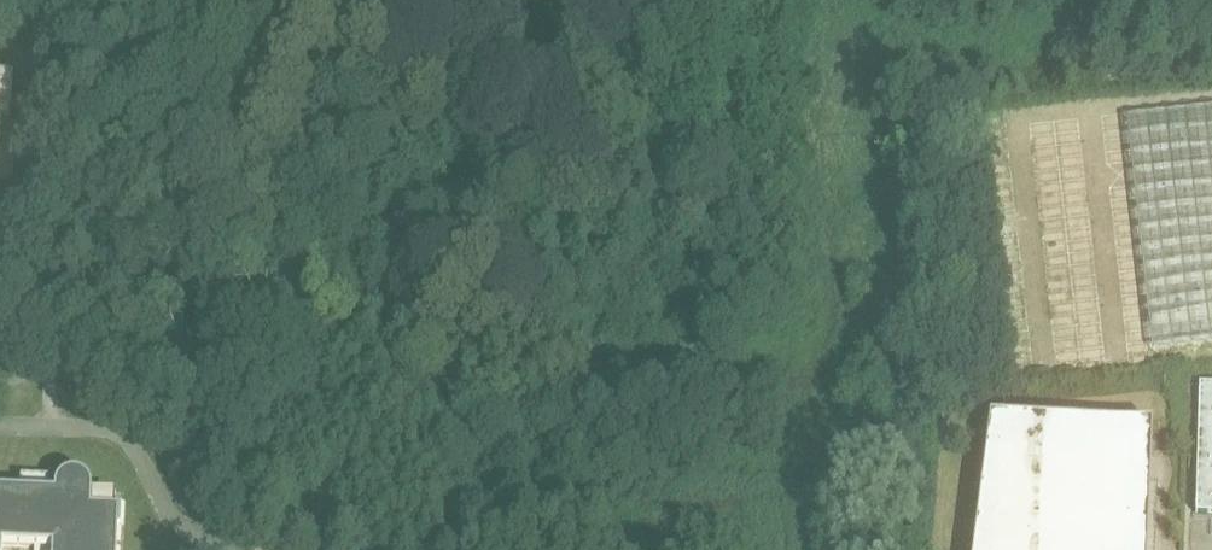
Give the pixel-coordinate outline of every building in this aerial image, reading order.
[(1151,441),(1151,427),(999,420),(982,549),(1146,549),(1151,441)] [(119,511),(92,510),(93,492),(92,489),(91,486),(90,483),(88,480),(85,478),(83,476),(80,475),(76,474),(73,474),(70,474),(67,475),(64,477),(61,479),(59,481),(57,484),(56,487),(55,491),(55,494),(0,491),(0,549),(1,549),(1,543),(53,546),(53,549),(117,549),(119,511)]
